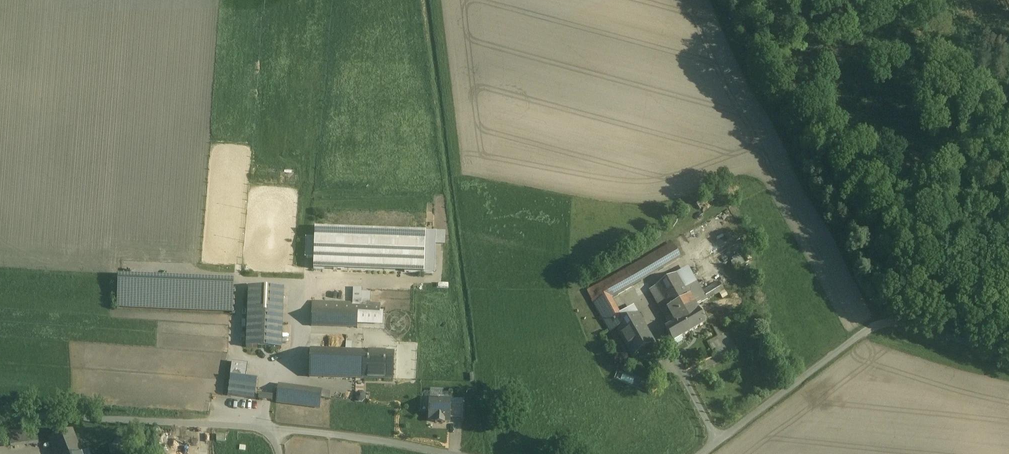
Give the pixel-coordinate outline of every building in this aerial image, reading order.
[(315,228),(313,269),(434,274),(436,232),(315,228)] [(588,292),(610,331),(625,323),(611,298),(680,258),(672,244),(588,292)] [(650,291),(671,326),(698,310),(696,306),(705,301),(687,269),(650,291)] [(230,281),(122,278),(122,288),(121,308),(229,311),(230,281)] [(354,286),(353,303),(370,304),(371,290),(362,290),(362,286),(354,286)] [(283,289),(248,287),(246,348),(281,349),(283,289)] [(353,303),(312,302),(311,326),(357,328),(358,323),(382,323),(382,313),(380,313),(380,304),(370,304),(353,303)] [(671,326),(666,329),(674,342),(706,322),(698,310),(671,326)] [(610,331),(609,332),(624,359),(654,342),(638,315),(625,323),(610,331)] [(355,352),(310,350),(309,377),(354,379),(355,352)] [(394,353),(355,352),(354,379),(393,380),(394,353)] [(257,379),(230,376),(228,396),(255,399),(257,379)] [(322,391),(279,386),(276,402),(320,408),(322,391)] [(450,401),(430,400),(429,421),(435,422),(435,423),(444,424),(444,422),(450,422),(450,419),(450,405),(450,401)] [(463,406),(450,405),(450,419),(462,420),(463,406)] [(30,425),(5,429),(7,442),(32,438),(30,425)] [(49,439),(55,453),(81,453),(71,430),(49,439)] [(118,437),(113,446),(121,451),(126,442),(118,437)]
